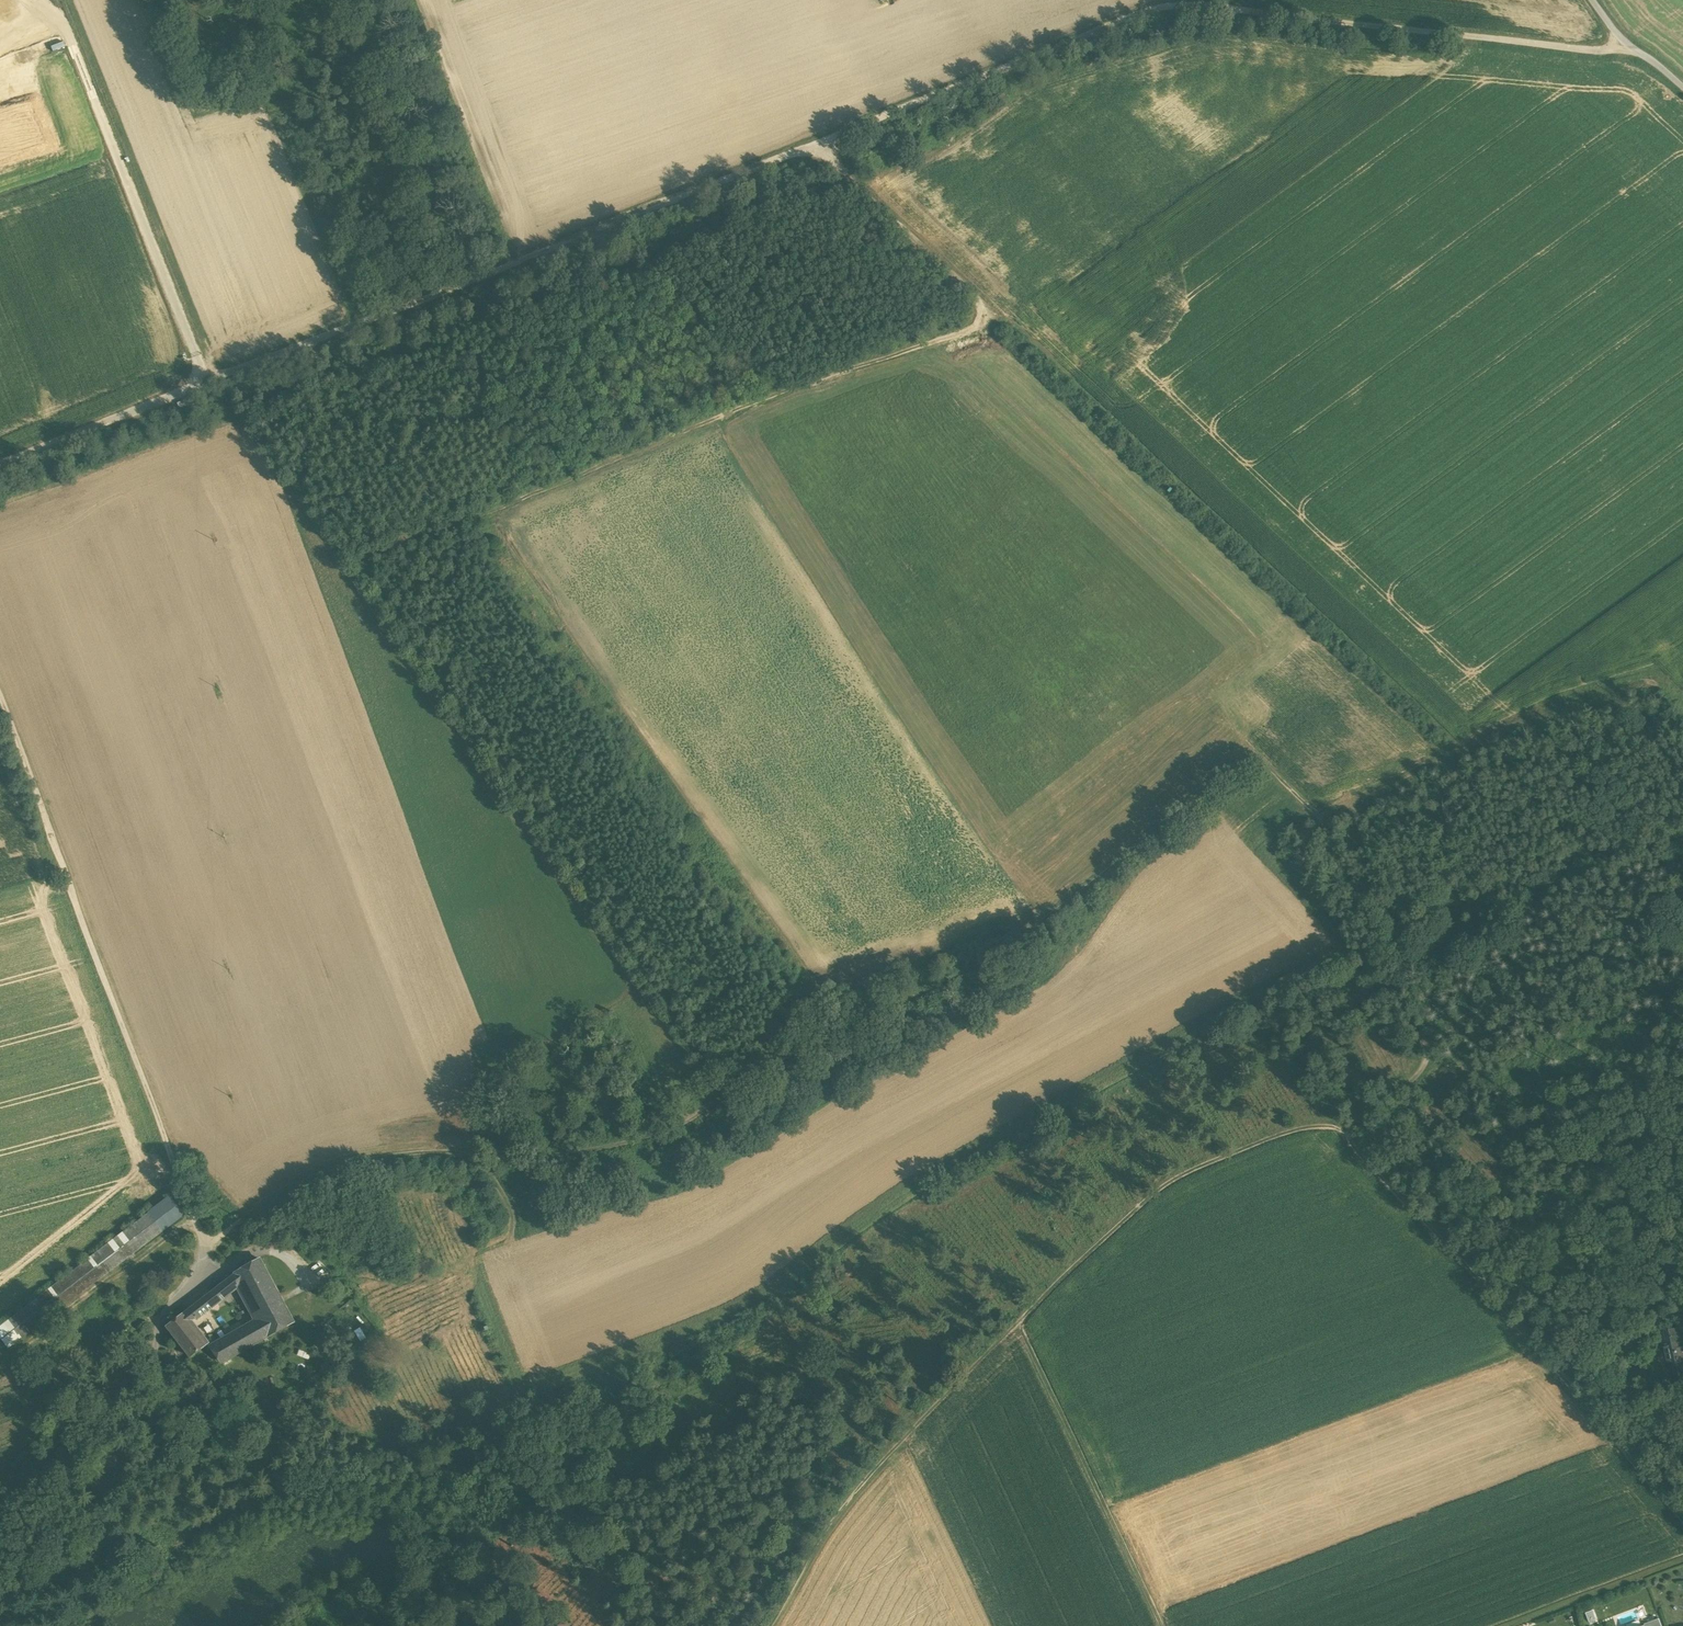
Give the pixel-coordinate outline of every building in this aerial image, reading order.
[(319,360),(317,355),(308,358),(310,363),(319,360)] [(243,389),(240,383),(226,388),(229,394),(243,389)] [(188,405),(186,400),(177,403),(179,409),(188,405)] [(0,1328),(0,1337),(9,1349),(185,1216),(171,1198),(0,1328)] [(260,1259),(234,1273),(239,1282),(260,1319),(268,1336),(296,1324),(260,1259)] [(234,1273),(211,1291),(218,1299),(239,1282),(234,1273)] [(211,1291),(183,1313),(189,1322),(195,1317),(196,1318),(219,1301),(218,1299),(211,1291)] [(189,1322),(183,1313),(166,1326),(190,1357),(206,1344),(189,1322)] [(260,1319),(210,1347),(221,1362),(268,1336),(260,1319)] [(1660,1332),(1663,1345),(1681,1341),(1682,1342),(1682,1341),(1682,1326),(1660,1332)] [(1663,1345),(1671,1381),(1682,1378),(1682,1348),(1682,1342),(1681,1341),(1663,1345)] [(1658,1618),(1642,1624),(1643,1625),(1662,1625),(1658,1618)]
